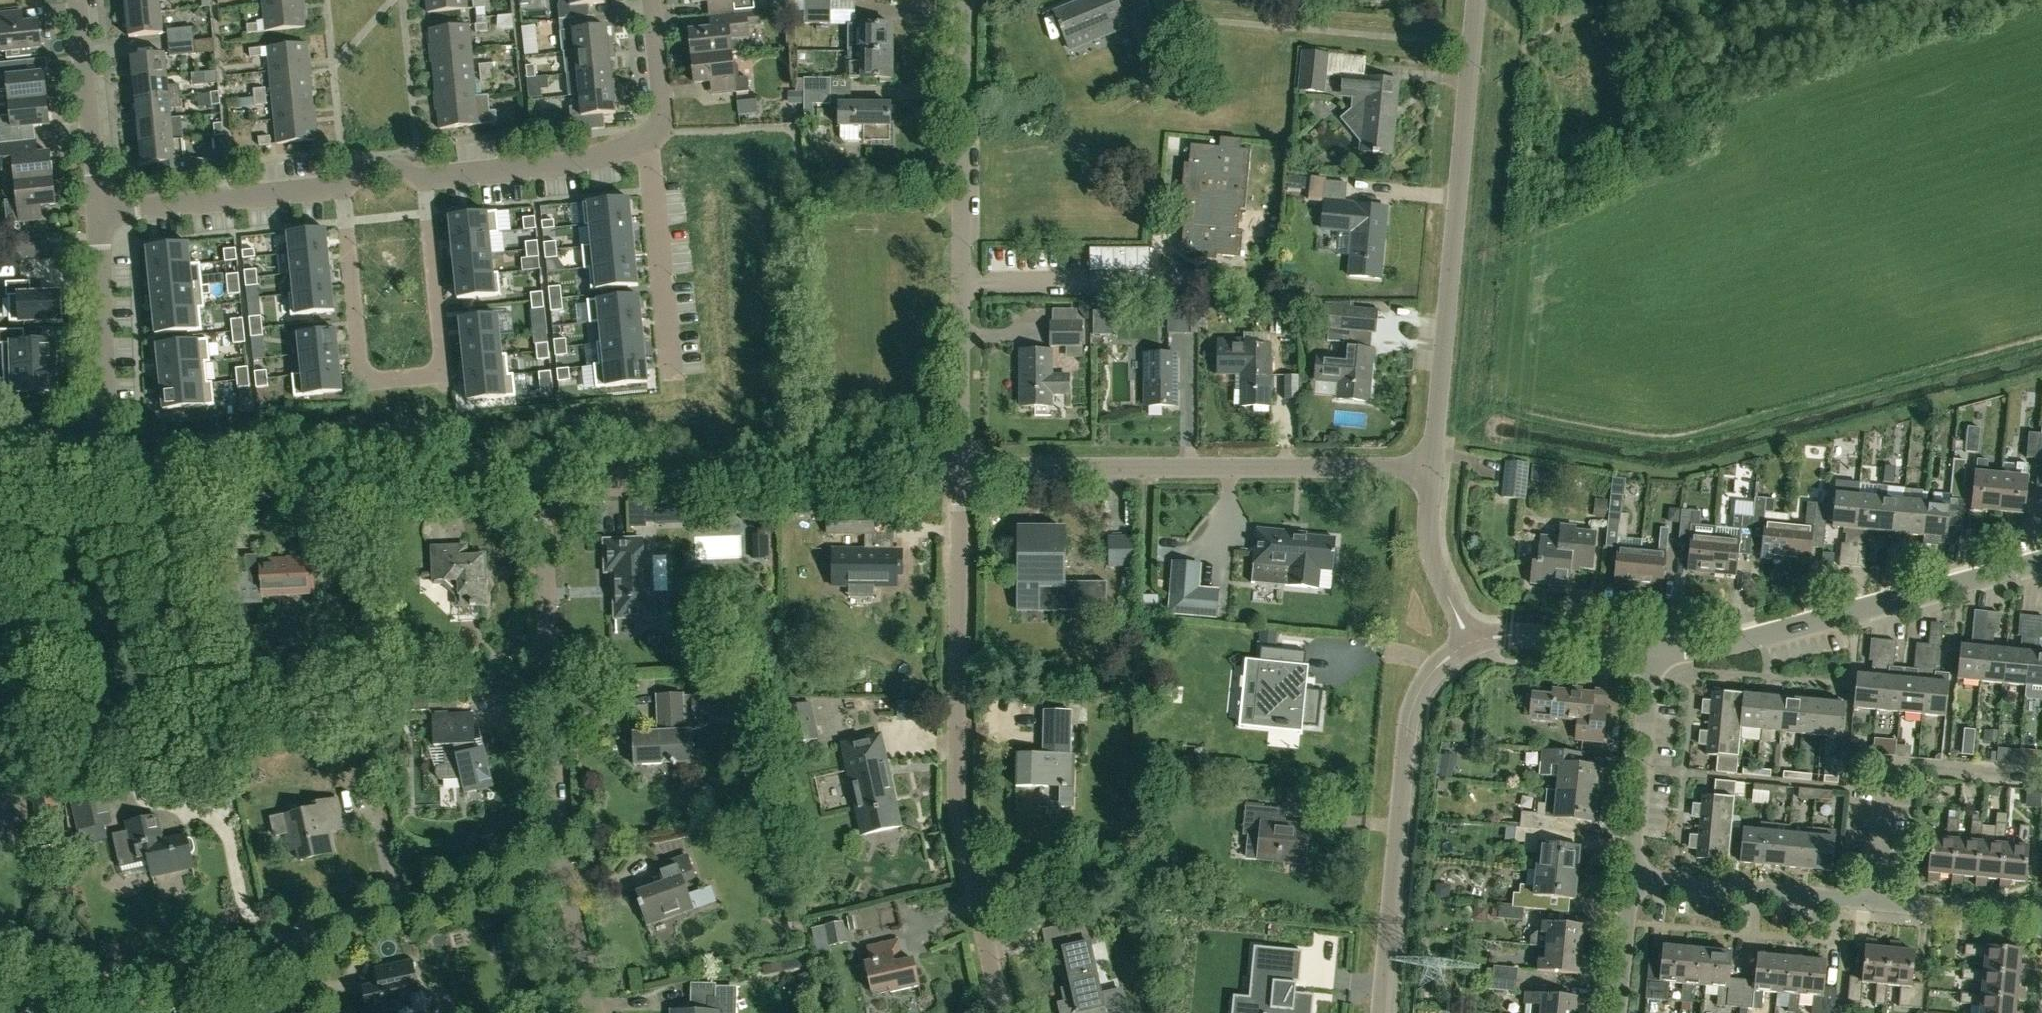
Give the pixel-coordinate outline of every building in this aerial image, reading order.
[(123,17),(163,12),(162,0),(126,0),(127,5),(122,5),(123,17)] [(468,8),(467,0),(428,0),(429,12),(468,8)] [(475,8),(487,7),(486,0),(474,0),(475,8)] [(560,0),(559,2),(559,4),(558,6),(559,19),(562,19),(578,17),(591,16),(590,6),(606,4),(606,0),(561,0),(560,0)] [(713,16),(759,11),(759,8),(763,8),(762,1),(758,2),(758,0),(694,0),(694,3),(710,1),(711,16),(713,15),(713,16)] [(798,0),(786,0),(786,9),(796,9),(796,11),(798,11),(798,0)] [(806,10),(832,11),(832,0),(798,0),(798,11),(806,11),(806,10)] [(1128,24),(1118,0),(1084,0),(1056,11),(1068,40),(1092,31),(1095,38),(1128,24)] [(304,3),(264,6),(266,31),(306,28),(304,3)] [(1149,6),(1128,15),(1141,45),(1161,36),(1149,6)] [(832,23),(832,11),(806,10),(806,11),(806,23),(832,23)] [(691,31),(692,58),(732,54),(733,54),(733,53),(740,52),(739,40),(750,39),(749,28),(760,26),(759,11),(713,16),(715,28),(691,31)] [(42,22),(26,23),(25,12),(0,14),(0,37),(3,37),(4,51),(44,48),(42,22)] [(165,34),(163,12),(123,17),(124,26),(129,25),(130,37),(165,34)] [(488,32),(488,31),(487,16),(477,17),(477,24),(475,24),(476,32),(488,32)] [(562,19),(563,31),(565,51),(566,51),(566,53),(616,49),(615,37),(610,37),(609,26),(579,29),(578,17),(562,19)] [(256,23),(247,24),(248,33),(257,32),(256,23)] [(895,24),(864,24),(855,24),(855,36),(863,36),(863,51),(895,51),(895,24)] [(431,29),(434,55),(474,51),(471,25),(431,29)] [(194,27),(169,29),(170,43),(196,40),(194,27)] [(787,37),(787,47),(797,47),(797,36),(787,37)] [(800,49),(807,49),(811,49),(811,37),(799,37),(800,49)] [(197,54),(196,40),(170,43),(171,56),(197,54)] [(270,47),(272,72),(311,68),(309,43),(270,47)] [(251,57),(260,56),(259,47),(251,48),(251,57)] [(617,58),(616,49),(566,53),(568,75),(613,70),(612,58),(617,58)] [(796,50),(797,64),(808,64),(808,50),(796,50)] [(434,55),(436,79),(476,75),(474,51),(434,55)] [(894,79),(895,51),(863,51),(847,51),(847,78),(894,79)] [(1329,55),(1305,52),(1301,92),(1325,94),(1329,55)] [(129,69),(130,80),(169,76),(167,54),(132,57),(134,69),(129,69)] [(740,78),(738,65),(733,65),(732,54),(692,58),(695,83),(710,81),(735,79),(737,93),(750,91),(748,77),(740,78)] [(1342,55),(1340,70),(1374,74),(1375,59),(1342,55)] [(11,102),(49,98),(47,72),(24,75),(22,60),(0,63),(0,91),(10,90),(11,102)] [(492,63),(480,64),(481,74),(493,73),(492,63)] [(537,78),(536,64),(527,66),(529,79),(537,78)] [(272,72),(274,95),(313,92),(311,68),(272,72)] [(221,92),(219,70),(210,71),(212,93),(221,92)] [(614,80),(613,70),(568,75),(570,96),(579,95),(581,95),(620,91),(619,80),(614,80)] [(436,79),(438,103),(490,98),(489,95),(478,96),(476,75),(436,79)] [(136,90),(137,101),(183,96),(181,84),(170,85),(169,76),(130,80),(131,91),(136,90)] [(1370,77),(1370,78),(1346,76),(1344,96),(1358,97),(1357,104),(1340,118),(1360,142),(1359,152),(1393,155),(1400,80),(1370,77)] [(539,89),(537,78),(529,79),(530,90),(539,89)] [(806,91),(832,91),(832,78),(806,78),(806,91)] [(268,96),(267,87),(255,89),(256,97),(268,96)] [(621,101),(620,91),(581,95),(582,106),(572,107),(575,131),(605,128),(604,114),(617,113),(616,101),(621,101)] [(789,91),(789,102),(803,102),(803,91),(789,91)] [(832,91),(806,91),(806,115),(814,116),(814,103),(832,103),(832,91)] [(274,95),(276,119),(315,115),(313,92),(274,95)] [(133,111),(134,123),(173,119),(172,109),(184,108),(183,96),(137,101),(138,111),(133,111)] [(269,104),(268,96),(256,97),(257,105),(269,104)] [(1,144),(19,142),(30,141),(29,126),(52,124),(49,98),(11,102),(12,114),(0,116),(0,132),(1,144)] [(441,129),(499,123),(498,110),(491,111),(490,98),(438,103),(441,129)] [(739,116),(758,114),(757,99),(737,101),(739,116)] [(891,104),(841,103),(841,126),(842,126),(842,141),(844,145),(864,145),(864,146),(891,147),(891,134),(895,134),(895,130),(891,130),(891,104)] [(279,144),(318,140),(315,115),(276,119),(279,144)] [(140,133),(141,144),(184,139),(183,128),(174,129),(173,119),(134,123),(135,133),(140,133)] [(224,123),(215,124),(216,136),(225,135),(224,123)] [(272,135),(260,137),(261,145),(273,144),(272,135)] [(1187,200),(1182,252),(1196,254),(1196,258),(1217,260),(1217,256),(1241,258),(1244,232),(1239,231),(1241,210),(1246,210),(1251,151),(1242,150),(1242,140),(1221,138),(1220,148),(1192,145),(1190,164),(1185,164),(1182,200),(1187,200)] [(137,155),(138,167),(153,165),(154,177),(212,172),(211,160),(186,157),(184,139),(141,144),(142,154),(137,155)] [(0,144),(0,159),(2,158),(3,167),(16,165),(17,182),(55,178),(52,153),(20,156),(19,142),(1,144),(0,144)] [(1311,201),(1326,202),(1324,228),(1355,231),(1353,256),(1384,259),(1388,207),(1347,203),(1349,183),(1328,181),(1328,178),(1312,176),(1311,201)] [(9,224),(35,221),(34,206),(58,203),(55,178),(17,182),(19,199),(6,200),(9,224)] [(629,198),(582,202),(585,226),(590,225),(590,224),(632,220),(629,200),(629,198)] [(497,211),(449,216),(449,218),(451,237),(490,233),(490,234),(499,233),(497,211)] [(535,217),(523,218),(524,230),(536,229),(535,217)] [(554,220),(542,221),(543,229),(555,228),(554,220)] [(632,220),(590,224),(590,225),(592,246),(634,242),(632,220)] [(329,229),(287,233),(289,254),(331,250),(329,229)] [(490,233),(451,237),(453,258),(492,254),(490,234),(490,233)] [(538,241),(526,242),(526,250),(538,249),(538,241)] [(556,241),(544,243),(545,251),(557,249),(556,241)] [(592,245),(582,246),(584,269),(589,269),(589,268),(636,263),(634,242),(592,246),(592,245)] [(189,243),(147,247),(147,249),(149,269),(191,265),(191,264),(189,243)] [(236,248),(224,249),(225,261),(237,260),(236,248)] [(255,249),(243,250),(244,258),(255,257),(255,249)] [(538,249),(526,250),(527,258),(539,257),(538,249)] [(557,249),(545,251),(546,259),(558,257),(557,249)] [(331,250),(289,254),(291,275),(292,275),(330,271),(333,271),(331,250)] [(492,254),(453,258),(456,278),(494,274),(494,273),(492,254)] [(191,265),(149,269),(151,291),(203,285),(200,263),(191,264),(191,265)] [(636,263),(589,268),(589,269),(591,290),(638,286),(636,263)] [(1200,273),(1216,274),(1217,264),(1201,263),(1200,273)] [(257,269),(245,271),(246,279),(258,277),(257,269)] [(332,290),(330,271),(292,275),(294,293),(294,294),(332,290)] [(494,274),(456,278),(458,299),(501,295),(499,273),(494,273),(494,274)] [(239,274),(227,275),(227,283),(239,282),(239,274)] [(258,277),(246,279),(246,287),(258,285),(258,277)] [(31,281),(6,282),(7,296),(9,296),(10,322),(62,320),(61,293),(31,294),(31,281)] [(239,282),(227,283),(229,295),(241,294),(239,282)] [(203,285),(151,291),(153,312),(200,307),(200,308),(205,308),(203,285)] [(561,286),(549,287),(550,299),(562,298),(561,286)] [(294,293),(289,294),(291,316),(334,312),(332,290),(294,294),(294,293)] [(543,292),(531,293),(532,301),(544,300),(543,292)] [(639,295),(588,300),(590,323),(600,322),(599,322),(600,321),(641,317),(639,295)] [(562,298),(550,299),(551,311),(563,310),(562,298)] [(544,300),(532,301),(532,309),(544,308),(544,300)] [(1185,302),(1186,334),(1201,333),(1201,302),(1185,302)] [(200,307),(153,312),(156,335),(202,330),(200,308),(200,307)] [(1083,358),(1082,320),(1077,320),(1078,309),(1052,309),(1052,320),(1049,320),(1050,346),(1066,346),(1066,357),(1083,358)] [(1340,398),(1370,401),(1375,349),(1371,348),(1372,332),(1377,332),(1379,311),(1352,309),(1352,311),(1327,309),(1325,328),(1331,328),(1330,341),(1345,342),(1345,346),(1344,357),(1318,354),(1315,381),(1341,383),(1340,398)] [(1093,310),(1093,335),(1102,335),(1101,311),(1093,310)] [(498,314),(460,318),(462,339),(500,335),(498,314)] [(261,316),(250,317),(251,329),(263,328),(261,316)] [(641,317),(600,321),(602,343),(644,339),(642,317),(641,317)] [(243,318),(231,320),(232,332),(244,330),(243,318)] [(1270,332),(1278,332),(1278,323),(1269,323),(1270,332)] [(263,328),(251,329),(252,337),(264,336),(263,328)] [(339,328),(297,332),(299,354),(341,349),(339,328)] [(0,330),(0,344),(3,344),(4,367),(55,366),(54,341),(25,342),(24,329),(0,330)] [(244,330),(232,332),(234,343),(246,342),(244,330)] [(1223,334),(1223,344),(1220,344),(1220,373),(1244,373),(1244,405),(1272,405),(1272,344),(1261,344),(1259,340),(1247,339),(1247,344),(1231,344),(1231,334),(1223,334)] [(500,335),(462,339),(464,359),(502,356),(502,355),(500,335)] [(208,339),(157,344),(159,366),(206,362),(211,362),(208,339)] [(566,339),(554,340),(555,348),(567,347),(566,339)] [(602,343),(597,343),(599,364),(646,360),(644,339),(602,343)] [(548,343),(536,344),(537,352),(549,351),(548,343)] [(567,347),(555,348),(556,356),(568,355),(567,347)] [(341,349),(299,354),(301,375),(343,371),(341,349)] [(1070,373),(1051,373),(1051,350),(1020,350),(1020,406),(1051,405),(1051,395),(1070,395),(1070,373)] [(549,351),(537,352),(538,360),(550,359),(549,351)] [(502,356),(464,359),(466,380),(509,375),(509,374),(507,354),(502,355),(502,356)] [(1148,406),(1178,406),(1178,354),(1148,354),(1148,406)] [(599,364),(594,365),(596,388),(648,383),(646,360),(599,365),(599,364)] [(206,362),(159,366),(161,388),(208,383),(208,382),(206,362)] [(55,366),(4,367),(4,392),(56,391),(55,366)] [(248,367),(236,368),(237,380),(249,379),(248,367)] [(569,368),(557,369),(558,381),(570,380),(569,368)] [(158,381),(159,370),(144,369),(144,381),(158,381)] [(267,370),(255,371),(256,379),(268,378),(267,370)] [(301,375),(293,376),(294,396),(345,392),(343,371),(301,375)] [(551,371),(539,372),(540,380),(552,379),(551,371)] [(509,375),(466,380),(468,401),(516,396),(514,374),(509,374),(509,375)] [(268,378),(256,379),(257,387),(269,386),(268,378)] [(249,379),(237,380),(238,388),(250,387),(249,379)] [(208,383),(161,388),(163,410),(215,405),(213,382),(208,382),(208,383)] [(1982,428),(1969,427),(1967,452),(1980,453),(1982,428)] [(2028,432),(2026,458),(2038,459),(2041,433),(2028,432)] [(1953,459),(1952,475),(1966,476),(1967,460),(1953,459)] [(1974,509),(1999,512),(2003,477),(2002,477),(1988,475),(1989,461),(1979,460),(1974,509)] [(1530,464),(1505,461),(1502,498),(1526,500),(1530,464)] [(2018,464),(2018,465),(2003,463),(2002,477),(2003,477),(1999,512),(2024,514),(2029,465),(2018,464)] [(1559,469),(1532,466),(1531,480),(1558,483),(1559,469)] [(1884,487),(1883,498),(1879,531),(1894,533),(1893,548),(1889,548),(1887,570),(1899,571),(1901,549),(1906,500),(1907,489),(1884,487)] [(1932,503),(1929,502),(1926,536),(1949,538),(1950,520),(1962,521),(1964,501),(1952,500),(1953,494),(1933,493),(1932,503)] [(1834,527),(1849,529),(1847,544),(1844,544),(1842,566),(1854,567),(1861,496),(1837,494),(1834,527)] [(1613,496),(1610,523),(1608,540),(1619,541),(1618,549),(1619,549),(1616,585),(1640,587),(1644,550),(1642,550),(1643,540),(1626,539),(1629,514),(1624,514),(1625,497),(1613,496)] [(1866,530),(1879,531),(1883,498),(1861,496),(1854,567),(1866,568),(1868,546),(1865,546),(1866,530)] [(1609,519),(1611,499),(1597,498),(1595,517),(1609,519)] [(1787,561),(1791,524),(1789,524),(1790,514),(1773,512),(1774,500),(1766,499),(1757,498),(1755,498),(1753,518),(1754,518),(1752,536),(1753,536),(1764,538),(1762,558),(1786,561),(1787,561)] [(820,516),(820,500),(799,499),(798,516),(820,516)] [(1911,534),(1926,536),(1929,502),(1906,500),(1901,549),(1909,550),(1911,534)] [(694,503),(657,504),(657,505),(657,524),(694,522),(694,503)] [(1807,526),(1791,524),(1787,561),(1811,563),(1814,529),(1825,530),(1827,505),(1809,503),(1807,526)] [(630,505),(630,526),(657,525),(657,524),(657,505),(645,505),(645,504),(630,505)] [(1146,534),(1145,508),(1137,508),(1138,534),(1146,534)] [(1668,523),(1680,523),(1681,508),(1672,508),(1668,511),(1668,523)] [(1712,574),(1716,527),(1700,526),(1701,512),(1681,510),(1680,521),(1678,544),(1680,544),(1689,545),(1687,571),(1712,574)] [(895,550),(895,538),(880,538),(880,512),(829,511),(829,534),(866,534),(866,550),(835,549),(834,585),(898,586),(898,562),(902,562),(903,550),(895,550)] [(1750,553),(1752,536),(1754,518),(1753,518),(1744,517),(1734,516),(1732,529),(1718,528),(1716,527),(1712,574),(1737,576),(1739,552),(1750,553)] [(1599,533),(1577,530),(1577,525),(1560,524),(1559,538),(1542,536),(1539,562),(1534,561),(1531,583),(1569,587),(1572,564),(1595,567),(1599,533)] [(1661,552),(1644,550),(1640,587),(1665,589),(1668,553),(1670,553),(1672,529),(1663,528),(1661,552)] [(1307,534),(1256,529),(1253,565),(1290,568),(1288,585),(1318,588),(1320,570),(1332,571),(1335,539),(1307,536),(1307,534)] [(1020,532),(1019,598),(1039,598),(1039,607),(1058,607),(1058,611),(1102,611),(1102,582),(1065,582),(1066,530),(1043,530),(1043,533),(1020,532)] [(753,548),(754,559),(770,559),(770,532),(764,533),(764,547),(753,548)] [(1134,537),(1109,537),(1110,566),(1134,565),(1134,537)] [(614,566),(615,617),(634,616),(634,619),(655,618),(655,595),(653,595),(652,556),(644,556),(643,539),(605,540),(606,567),(614,566)] [(753,556),(753,543),(708,545),(709,558),(753,556)] [(467,546),(434,547),(436,583),(445,583),(459,595),(459,605),(489,604),(487,555),(469,555),(468,548),(468,546),(467,546)] [(312,558),(306,558),(262,560),(261,555),(247,556),(248,583),(261,583),(262,595),(308,593),(314,593),(312,558)] [(663,559),(665,597),(679,596),(677,559),(663,559)] [(1171,585),(1168,613),(1217,618),(1219,589),(1199,587),(1201,564),(1173,561),(1171,585)] [(237,596),(236,583),(223,584),(224,596),(237,596)] [(1160,595),(1146,595),(1146,613),(1160,613),(1160,595)] [(1982,681),(1986,632),(1988,612),(1975,611),(1971,647),(1961,646),(1958,679),(1982,681)] [(2004,683),(2007,650),(1994,649),(1995,634),(1998,634),(2000,613),(1988,612),(1986,632),(1982,681),(2004,683)] [(2027,685),(2032,636),(2034,616),(2020,615),(2018,635),(2022,636),(2021,651),(2007,650),(2004,683),(2004,685),(2004,688),(2005,690),(2006,692),(2009,694),(2012,696),(2015,696),(2017,695),(2020,694),(2022,693),(2023,691),(2024,688),(2025,685),(2027,685)] [(2040,653),(2039,653),(2040,638),(2041,638),(2041,617),(2034,616),(2032,636),(2027,685),(2026,697),(2041,699),(2041,653),(2040,653)] [(1859,674),(1855,708),(1879,710),(1886,640),(1874,639),(1871,660),(1875,660),(1873,676),(1859,674)] [(1898,641),(1886,640),(1879,710),(1902,712),(1906,669),(1893,668),(1894,662),(1896,662),(1898,641)] [(1919,665),(1919,670),(1906,669),(1902,712),(1925,714),(1931,645),(1918,643),(1916,664),(1919,665)] [(1952,674),(1951,674),(1938,672),(1940,646),(1931,645),(1925,714),(1948,717),(1952,674)] [(1261,663),(1258,690),(1275,691),(1272,721),(1320,725),(1323,690),(1304,688),(1306,668),(1261,663)] [(1607,695),(1555,690),(1555,695),(1532,692),(1529,720),(1552,723),(1552,717),(1580,719),(1578,739),(1602,741),(1607,695)] [(1709,700),(1708,707),(1745,711),(1746,695),(1715,692),(1714,700),(1709,700)] [(695,762),(694,730),(711,724),(710,720),(729,719),(728,693),(684,695),(684,693),(658,694),(659,721),(664,726),(665,731),(634,732),(635,764),(695,762)] [(1745,711),(1743,726),(1743,728),(1762,730),(1765,697),(1746,695),(1745,711)] [(1785,699),(1765,697),(1762,730),(1781,732),(1785,699)] [(1804,700),(1785,699),(1781,732),(1801,734),(1804,700)] [(1823,702),(1804,700),(1801,734),(1820,736),(1823,702)] [(1847,705),(1823,702),(1820,736),(1844,738),(1847,705)] [(818,738),(816,728),(810,704),(784,710),(792,744),(818,738)] [(1713,714),(1712,722),(1743,726),(1745,711),(1708,707),(1707,714),(1713,714)] [(1019,753),(1018,786),(1041,787),(1041,806),(1060,807),(1074,807),(1075,787),(1075,757),(1084,758),(1085,733),(1072,733),(1072,730),(1073,710),(1046,709),(1045,730),(1045,742),(1050,742),(1050,753),(1045,753),(1019,753)] [(435,715),(436,746),(446,745),(447,764),(443,764),(439,766),(437,770),(436,773),(438,778),(442,780),(465,779),(465,792),(494,786),(486,750),(477,750),(475,713),(435,715)] [(1742,741),(1743,730),(1743,728),(1743,726),(1712,722),(1711,731),(1705,730),(1705,738),(1742,741)] [(1964,725),(1963,736),(1974,737),(1975,726),(1964,725)] [(1998,739),(1999,730),(1989,730),(1989,738),(1998,739)] [(881,736),(845,744),(864,833),(900,825),(881,736)] [(1720,756),(1719,764),(1719,772),(1738,774),(1742,741),(1705,738),(1704,745),(1710,746),(1710,755),(1720,756)] [(1560,778),(1559,791),(1597,794),(1600,768),(1582,766),(1584,754),(1545,750),(1542,776),(1560,778)] [(1799,772),(1798,780),(1811,781),(1812,774),(1808,774),(1809,765),(1800,764),(1799,772)] [(1799,772),(1798,772),(1798,766),(1794,766),(1793,767),(1788,766),(1787,771),(1786,771),(1785,778),(1798,780),(1799,772)] [(1826,776),(1826,782),(1839,784),(1840,777),(1841,777),(1842,768),(1827,767),(1826,776)] [(1744,775),(1758,776),(1759,769),(1745,768),(1744,775)] [(1773,770),(1759,769),(1758,776),(1772,777),(1773,770)] [(1716,781),(1716,789),(1715,797),(1704,796),(1703,804),(1699,803),(1698,810),(1734,814),(1737,782),(1716,781)] [(1772,786),(1755,784),(1754,784),(1752,798),(1765,799),(1765,804),(1770,805),(1771,795),(1772,786)] [(1789,787),(1772,786),(1771,795),(1788,796),(1789,787)] [(1988,786),(1987,796),(1995,797),(1999,794),(1999,787),(1988,786)] [(1818,790),(1801,788),(1800,797),(1817,798),(1818,790)] [(107,790),(70,798),(78,830),(79,830),(83,844),(107,839),(104,825),(113,823),(110,812),(112,811),(107,790)] [(1834,791),(1818,790),(1817,798),(1834,799),(1834,791)] [(1594,823),(1597,794),(1559,791),(1558,806),(1540,804),(1539,813),(1523,812),(1522,824),(1508,822),(1507,826),(1559,832),(1566,832),(1567,820),(1594,823)] [(33,795),(38,848),(62,846),(62,839),(65,838),(61,795),(58,795),(58,793),(33,795)] [(308,810),(291,813),(271,818),(275,837),(289,834),(292,850),(300,849),(302,860),(337,853),(330,823),(344,820),(339,798),(307,805),(308,810)] [(1248,805),(1245,834),(1262,836),(1260,858),(1306,862),(1310,826),(1287,824),(1289,809),(1248,805)] [(1733,830),(1734,822),(1734,814),(1698,810),(1697,818),(1702,818),(1701,827),(1733,830)] [(1942,874),(1955,875),(1960,820),(1957,819),(1958,811),(1950,811),(1948,838),(1934,837),(1932,859),(1933,858),(1931,881),(1936,882),(1936,879),(1941,879),(1942,874)] [(1960,884),(1960,881),(1966,881),(1966,876),(1979,877),(1984,821),(1983,821),(1984,814),(1973,813),(1972,820),(1974,820),(1972,841),(1959,840),(1961,820),(1960,820),(1955,875),(1955,883),(1960,884)] [(159,816),(128,823),(124,823),(126,831),(112,834),(120,868),(152,860),(155,876),(196,867),(189,836),(165,841),(159,816)] [(1990,878),(2002,879),(2007,824),(2006,824),(2007,817),(1997,816),(1996,823),(1998,823),(1996,843),(1982,842),(1984,821),(1979,877),(1978,886),(1983,886),(1983,884),(1990,884),(1990,878)] [(1741,862),(1765,864),(1768,824),(1762,823),(1762,830),(1745,828),(1741,862)] [(1791,826),(1775,824),(1768,824),(1765,864),(1788,867),(1791,833),(1790,833),(1791,826)] [(2009,824),(2007,824),(2002,879),(2004,879),(2003,888),(2008,889),(2008,886),(2014,887),(2014,881),(2026,882),(2031,827),(2022,826),(2020,846),(2007,844),(2009,824)] [(1558,846),(1559,832),(1507,826),(1507,830),(1518,830),(1517,842),(1527,843),(1526,851),(1540,852),(1539,869),(1580,873),(1582,848),(1558,846)] [(1731,847),(1733,830),(1701,827),(1701,835),(1695,834),(1695,843),(1731,847)] [(1788,867),(1810,869),(1814,828),(1807,827),(1807,834),(1791,833),(1788,867)] [(1821,829),(1814,828),(1810,869),(1834,871),(1837,838),(1820,836),(1821,829)] [(1730,861),(1731,847),(1695,843),(1694,849),(1700,850),(1699,858),(1730,861)] [(671,914),(694,906),(694,908),(718,900),(713,887),(702,891),(690,855),(662,865),(668,882),(640,891),(643,899),(641,900),(643,906),(645,906),(651,924),(672,916),(671,914)] [(1515,907),(1526,908),(1551,910),(1552,896),(1577,899),(1580,873),(1539,869),(1537,886),(1523,884),(1522,893),(1516,892),(1515,907)] [(1451,886),(1437,885),(1436,898),(1450,900),(1451,886)] [(1526,908),(1515,907),(1502,905),(1502,908),(1493,907),(1492,916),(1525,919),(1526,908)] [(1071,925),(1075,947),(1065,949),(1074,989),(1064,992),(1066,1003),(1061,1004),(1063,1012),(1128,1012),(1123,990),(1102,994),(1091,943),(1096,942),(1091,920),(1071,925)] [(1428,920),(1428,932),(1437,933),(1438,920),(1428,920)] [(818,958),(834,956),(832,946),(850,943),(846,921),(813,928),(818,958)] [(1587,926),(1568,924),(1544,922),(1543,933),(1536,932),(1531,937),(1530,945),(1549,946),(1584,950),(1587,926)] [(517,951),(516,937),(501,938),(502,952),(517,951)] [(1876,1004),(1887,1005),(1893,942),(1892,942),(1891,949),(1878,948),(1879,942),(1875,942),(1875,940),(1869,939),(1869,947),(1867,947),(1865,977),(1851,975),(1849,1001),(1862,1002),(1864,983),(1878,985),(1876,1004)] [(873,961),(868,962),(873,987),(891,983),(893,991),(921,986),(915,958),(904,960),(900,940),(870,946),(873,961)] [(1898,942),(1893,942),(1887,1005),(1889,986),(1902,987),(1901,1007),(1923,1009),(1926,982),(1914,981),(1917,951),(1902,950),(1903,944),(1898,944),(1898,942)] [(1582,974),(1584,950),(1549,946),(1548,959),(1541,959),(1540,970),(1582,974)] [(1651,961),(1648,999),(1670,1001),(1672,982),(1685,984),(1688,948),(1665,946),(1664,962),(1651,961)] [(1985,971),(2021,975),(2029,975),(2029,970),(2027,970),(2027,965),(2022,964),(2024,950),(1988,946),(1988,947),(1968,946),(1967,956),(1987,958),(1985,971)] [(1312,1000),(1293,998),(1294,993),(1295,985),(1284,984),(1283,984),(1287,951),(1256,948),(1251,999),(1247,999),(1246,1012),(1311,1012),(1312,1000)] [(1695,985),(1707,986),(1711,950),(1688,948),(1685,984),(1684,1002),(1694,1003),(1695,985)] [(1734,952),(1711,950),(1707,986),(1720,987),(1719,1005),(1729,1006),(1741,1007),(1744,980),(1732,979),(1734,952)] [(1766,992),(1778,993),(1782,957),(1759,954),(1757,981),(1744,980),(1741,1007),(1764,1010),(1766,992)] [(801,968),(800,957),(771,964),(773,974),(801,968)] [(1799,1012),(1800,1012),(1805,959),(1782,957),(1778,993),(1791,994),(1789,1012),(1799,1012)] [(1805,959),(1800,1012),(1801,1012),(1802,995),(1815,996),(1814,1012),(1836,1012),(1838,989),(1826,988),(1829,961),(1805,959)] [(420,991),(413,960),(378,968),(382,983),(366,987),(371,1012),(386,1012),(400,1010),(400,1012),(430,1012),(425,990),(420,991)] [(1496,965),(1496,969),(1489,968),(1488,976),(1519,980),(1520,968),(1496,965)] [(1984,982),(1983,995),(2019,999),(2019,998),(2027,999),(2028,994),(2025,993),(2026,989),(2020,988),(2021,975),(1985,971),(1965,969),(1964,980),(1984,982)] [(1517,991),(1519,980),(1488,976),(1486,987),(1517,991)] [(737,987),(716,987),(716,996),(698,996),(697,1010),(677,1009),(677,1012),(737,1012),(737,987)] [(1537,993),(1525,992),(1524,1004),(1528,1005),(1528,1012),(1577,1012),(1579,997),(1537,993)] [(1981,1012),(2023,1012),(2017,1012),(2019,999),(1983,995),(1963,993),(1962,1003),(1982,1005),(1981,1012)]
